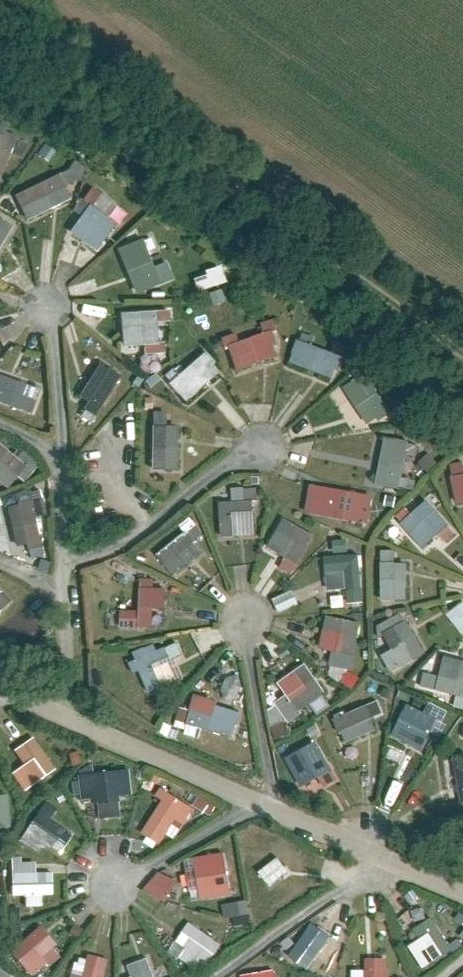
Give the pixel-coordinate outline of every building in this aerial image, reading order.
[(0,123),(0,181),(19,130),(0,123)] [(62,173),(17,194),(29,220),(74,199),(62,173)] [(98,251),(131,208),(103,187),(70,230),(98,251)] [(14,226),(0,218),(0,253),(14,226)] [(151,237),(119,249),(135,292),(167,280),(151,237)] [(234,263),(197,274),(201,289),(238,279),(234,263)] [(173,348),(172,304),(117,306),(118,349),(173,348)] [(268,318),(225,337),(240,371),(283,352),(268,318)] [(335,378),(343,355),(302,341),(295,365),(335,378)] [(186,402),(223,371),(202,347),(166,378),(186,402)] [(96,421),(123,375),(102,363),(84,395),(91,399),(83,413),(96,421)] [(40,387),(3,370),(0,376),(0,399),(29,412),(40,387)] [(394,403),(367,370),(346,387),(373,420),(394,403)] [(169,408),(151,408),(152,470),(182,470),(181,424),(169,424),(169,408)] [(402,488),(411,436),(377,430),(368,482),(402,488)] [(0,442),(0,486),(5,491),(27,468),(0,442)] [(450,464),(459,504),(462,503),(462,461),(450,464)] [(238,500),(219,501),(221,538),(240,537),(239,517),(263,515),(261,487),(237,488),(238,500)] [(369,523),(372,495),(333,490),(332,500),(317,498),(315,517),(369,523)] [(44,541),(35,500),(9,506),(19,547),(44,541)] [(410,507),(398,516),(423,546),(439,533),(448,544),(459,534),(430,500),(415,513),(410,507)] [(296,571),(318,535),(286,517),(265,553),(296,571)] [(195,521),(158,553),(176,574),(202,550),(195,543),(206,533),(195,521)] [(370,602),(366,542),(322,545),(327,605),(370,602)] [(398,549),(382,550),(384,598),(415,597),(413,561),(398,562),(398,549)] [(156,574),(139,575),(141,605),(121,606),(122,628),(158,627),(158,605),(169,605),(168,585),(157,585),(156,574)] [(11,597),(0,585),(0,607),(11,597)] [(282,611),(302,602),(297,589),(276,598),(282,611)] [(450,612),(462,630),(462,603),(450,612)] [(352,666),(363,619),(328,611),(317,658),(352,666)] [(403,663),(428,650),(411,616),(398,622),(393,614),(381,620),(403,663)] [(151,690),(182,678),(170,645),(160,649),(157,643),(145,647),(148,654),(138,657),(151,690)] [(447,652),(442,673),(425,669),(420,691),(462,701),(462,656),(447,652)] [(328,690),(309,660),(270,685),(288,714),(328,690)] [(234,734),(243,710),(196,692),(190,706),(183,704),(174,728),(195,736),(200,722),(234,734)] [(369,700),(333,717),(346,743),(381,726),(369,700)] [(423,748),(439,716),(409,701),(394,733),(423,748)] [(36,781),(56,765),(32,735),(12,751),(36,781)] [(336,769),(320,740),(289,756),(305,786),(336,769)] [(440,752),(448,801),(462,799),(462,748),(440,752)] [(143,811),(139,767),(83,771),(85,795),(101,793),(102,814),(143,811)] [(181,828),(194,808),(167,792),(142,833),(162,845),(175,824),(181,828)] [(12,826),(10,793),(0,793),(0,827),(12,826)] [(198,805),(215,814),(220,804),(202,796),(198,805)] [(54,846),(71,824),(43,803),(17,839),(39,855),(48,842),(54,846)] [(30,862),(13,863),(14,894),(58,892),(57,871),(30,872),(30,862)] [(229,862),(187,865),(189,890),(230,887),(229,862)] [(148,889),(168,902),(182,882),(161,868),(148,889)] [(229,918),(253,913),(250,899),(226,904),(229,918)] [(433,917),(416,928),(437,961),(454,950),(433,917)] [(222,942),(190,923),(179,940),(211,959),(222,942)] [(308,925),(286,954),(306,968),(328,940),(308,925)] [(62,948),(43,926),(13,952),(32,974),(62,948)] [(73,976),(105,976),(111,958),(82,949),(73,976)] [(148,957),(130,965),(134,975),(129,976),(156,976),(148,957)] [(385,958),(367,958),(367,976),(386,976),(385,958)] [(318,972),(332,976),(335,976),(338,966),(322,960),(318,972)] [(242,972),(242,976),(278,976),(277,967),(242,972)]
